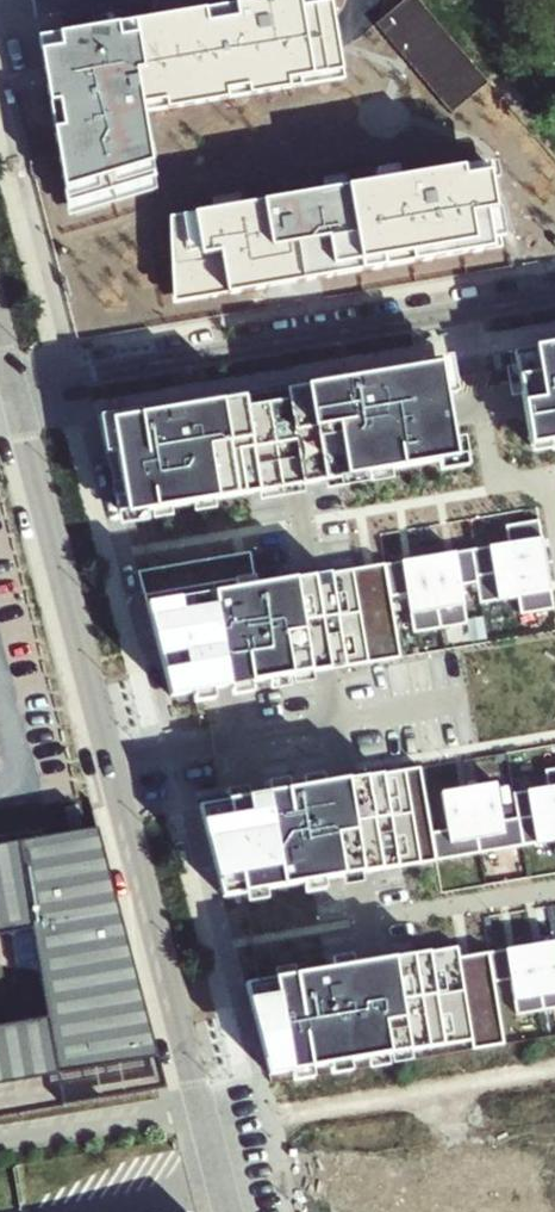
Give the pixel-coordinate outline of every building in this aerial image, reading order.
[(344,80),(331,0),(263,0),(38,37),(69,213),(156,186),(144,113),(344,80)] [(463,178),(462,170),(169,217),(173,302),(491,250),(486,213),(494,212),(488,174),(463,178)] [(530,447),(554,443),(554,346),(515,353),(530,447)] [(457,459),(441,365),(113,420),(129,513),(457,459)] [(554,612),(540,523),(507,528),(509,546),(256,586),(250,553),(139,571),(171,696),(399,658),(390,598),(407,596),(413,634),(467,625),(461,587),(476,584),(480,606),(518,599),(521,617),(554,612)] [(544,768),(547,785),(512,791),(516,816),(501,818),(495,781),(440,790),(447,828),(430,831),(419,765),(198,804),(222,896),(554,838),(554,766),(544,768)] [(77,805),(65,807),(68,829),(81,827),(77,805)] [(164,1087),(110,877),(97,829),(0,845),(0,934),(9,933),(15,968),(38,972),(46,1017),(0,1025),(0,1116),(164,1087)] [(458,959),(457,949),(244,981),(267,1074),(470,1039),(471,1048),(502,1043),(492,981),(510,979),(515,1011),(554,1005),(554,944),(458,959)]
